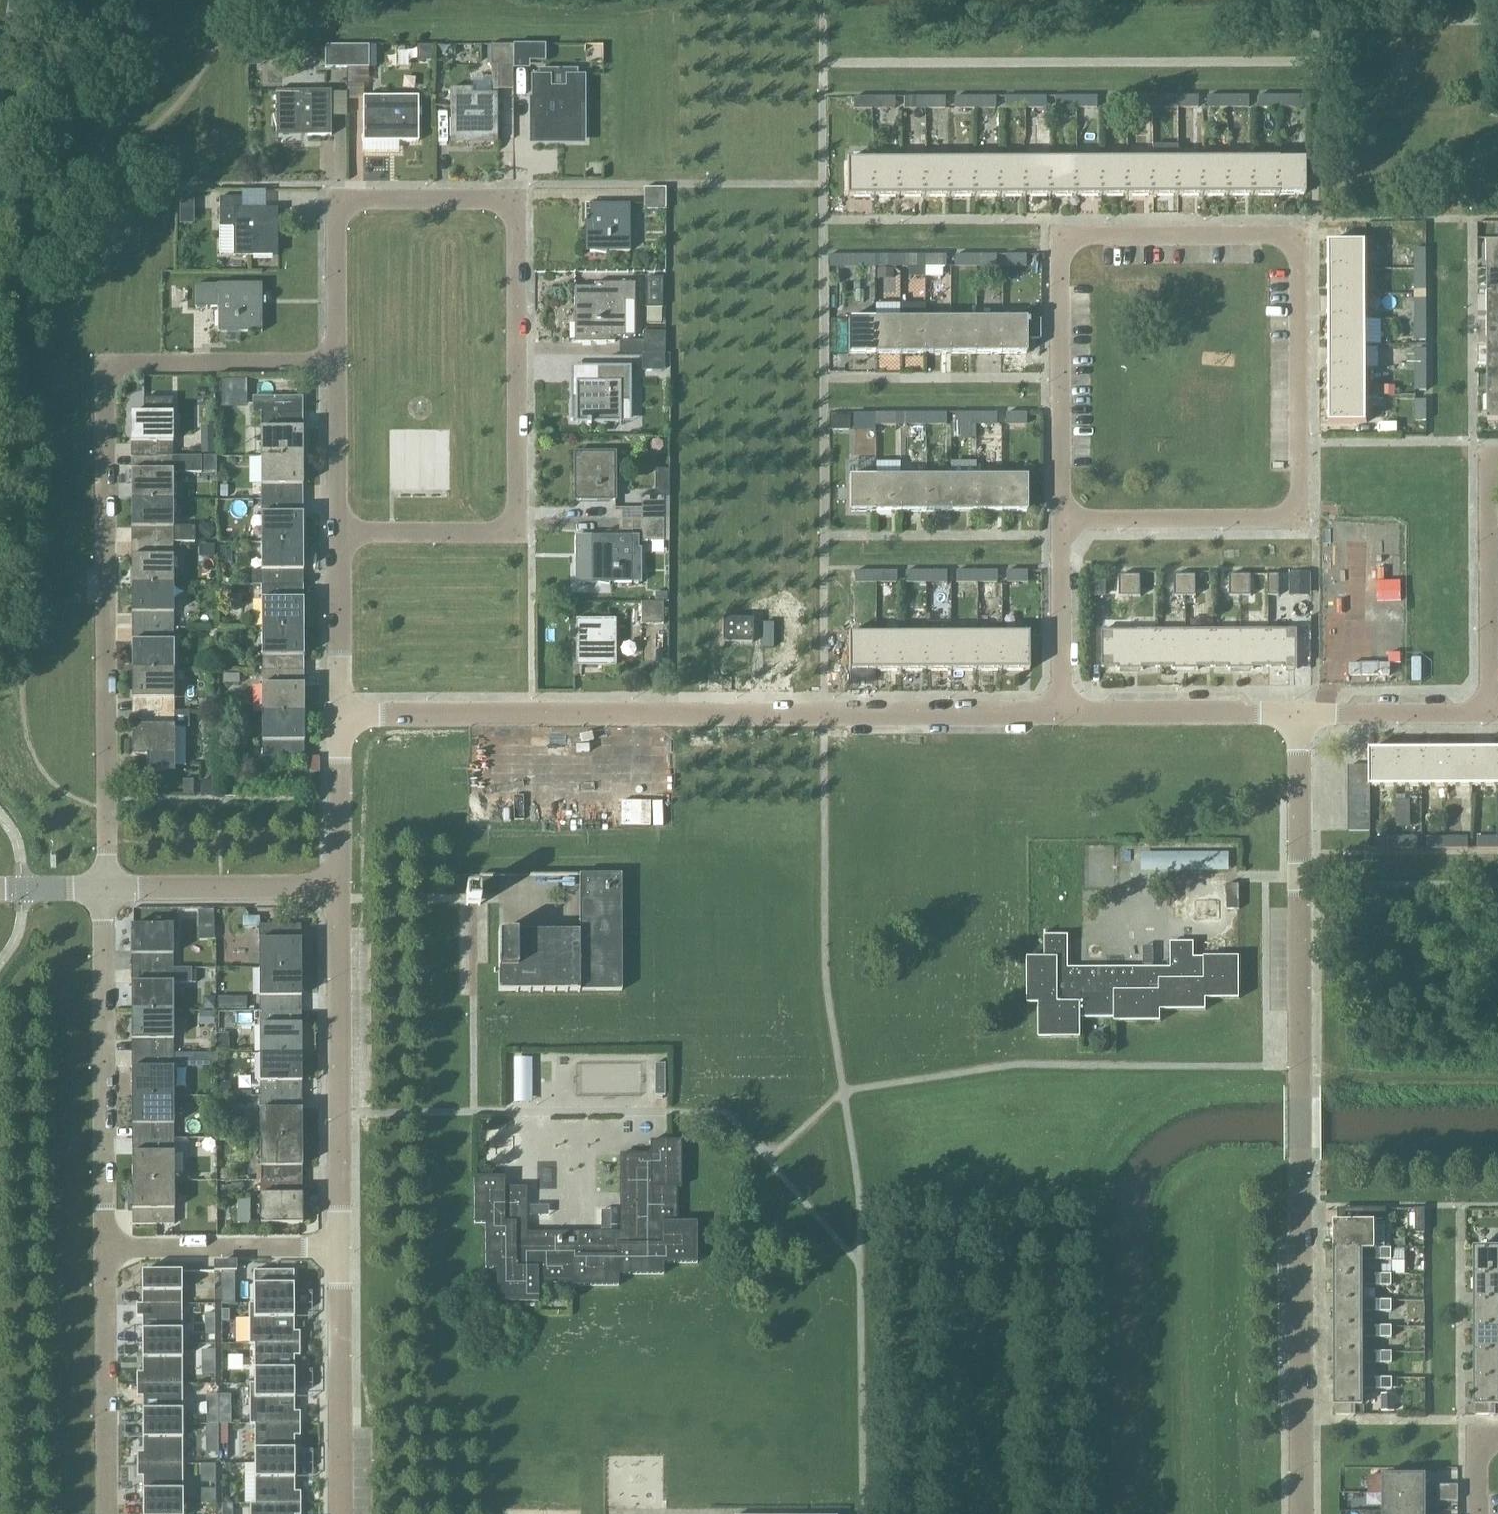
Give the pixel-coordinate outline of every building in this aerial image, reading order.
[(498,67),(513,67),(513,45),(490,45),(491,93),(472,93),(472,88),(450,88),(450,141),(467,141),(467,136),(497,136),(497,94),(498,94),(498,67)] [(544,45),(528,45),(528,61),(544,61),(544,45)] [(347,67),(347,46),(325,46),(325,67),(347,67)] [(367,67),(367,46),(347,46),(347,67),(367,67)] [(532,122),(532,141),(581,141),(581,106),(585,106),(585,76),(566,76),(566,87),(550,87),(550,76),(531,76),(531,97),(529,97),(529,122),(532,122)] [(331,135),(331,91),(275,91),(275,132),(307,132),(307,135),(331,135)] [(1126,97),(1126,108),(1147,108),(1147,96),(1126,97)] [(1157,108),(1177,108),(1177,96),(1157,97),(1157,108)] [(1177,96),(1177,108),(1197,107),(1197,96),(1177,96)] [(1207,107),(1227,107),(1227,96),(1207,96),(1207,107)] [(1227,96),(1227,107),(1248,107),(1248,96),(1227,96)] [(1257,107),(1278,107),(1278,96),(1257,96),(1257,107)] [(1278,96),(1278,107),(1298,107),(1298,96),(1278,96)] [(363,141),(417,141),(417,97),(363,97),(363,141)] [(904,109),(924,109),(924,97),(904,97),(904,109)] [(924,97),(924,109),(944,109),(944,97),(924,97)] [(954,109),(975,109),(975,97),(954,97),(954,109)] [(975,97),(975,109),(995,108),(995,97),(975,97)] [(1005,108),(1025,108),(1025,97),(1005,97),(1005,108)] [(1045,97),(1025,97),(1025,108),(1045,108),(1045,97)] [(1076,108),(1076,97),(1055,97),(1055,108),(1076,108)] [(1076,97),(1076,108),(1096,108),(1096,97),(1076,97)] [(853,109),(874,109),(874,98),(853,98),(853,109)] [(874,98),(874,109),(894,109),(894,98),(874,98)] [(1076,195),(1102,195),(1102,159),(1076,160),(1076,195)] [(1102,195),(1127,195),(1127,159),(1102,159),(1102,195)] [(1127,195),(1152,195),(1152,159),(1127,159),(1127,195)] [(1152,195),(1177,195),(1177,159),(1152,159),(1152,195)] [(1177,195),(1203,195),(1202,159),(1177,159),(1177,195)] [(1203,195),(1228,195),(1227,159),(1202,159),(1203,195)] [(1228,195),(1253,194),(1253,159),(1227,159),(1228,195)] [(1253,194),(1278,194),(1278,159),(1253,159),(1253,194)] [(1278,159),(1278,194),(1304,194),(1304,159),(1278,159)] [(848,196),(874,196),(874,160),(848,161),(848,196)] [(874,196),(899,196),(899,160),(874,160),(874,196)] [(899,196),(924,196),(924,160),(899,160),(899,196)] [(924,196),(950,196),(950,160),(924,160),(924,196)] [(950,196),(975,196),(975,160),(950,160),(950,196)] [(975,196),(1000,195),(1000,160),(975,160),(975,196)] [(1000,195),(1025,195),(1025,160),(1000,160),(1000,195)] [(1025,195),(1050,195),(1050,160),(1025,160),(1025,195)] [(1050,195),(1076,195),(1076,160),(1050,160),(1050,195)] [(665,188),(643,188),(643,211),(665,210),(665,188)] [(272,226),(277,226),(276,209),(241,209),(241,197),(219,198),(219,227),(233,227),(233,256),(272,256),(272,226)] [(589,252),(629,252),(629,205),(589,205),(589,252)] [(1397,238),(1397,259),(1408,259),(1408,238),(1397,238)] [(1497,268),(1497,242),(1487,242),(1487,268),(1497,268)] [(1329,269),(1364,269),(1364,243),(1329,243),(1329,269)] [(1415,269),(1426,269),(1426,249),(1415,249),(1415,269)] [(904,267),(925,267),(924,255),(904,255),(904,267)] [(925,267),(945,266),(945,255),(924,255),(925,267)] [(955,266),(975,266),(975,255),(955,255),(955,266)] [(975,266),(995,266),(995,255),(975,255),(975,266)] [(1005,255),(1005,266),(1025,266),(1025,255),(1005,255)] [(829,256),(828,256),(828,267),(829,267),(854,267),(874,267),(874,256),(854,256),(829,256)] [(874,267),(894,267),(894,256),(874,256),(874,267)] [(1497,294),(1497,268),(1487,268),(1487,294),(1497,294)] [(1329,295),(1365,294),(1364,269),(1329,269),(1329,295)] [(1415,289),(1426,289),(1426,269),(1415,269),(1415,289)] [(647,279),(646,308),(661,308),(661,279),(647,279)] [(213,283),(213,333),(273,333),(273,300),(260,300),(260,283),(213,283)] [(573,305),(578,305),(578,343),(614,343),(614,338),(620,338),(620,325),(625,325),(625,302),(630,302),(630,284),(594,284),(594,288),(573,288),(573,305)] [(1330,320),(1365,320),(1365,294),(1329,295),(1330,320)] [(1497,319),(1497,294),(1487,294),(1487,319),(1497,319)] [(1415,319),(1426,319),(1426,299),(1415,299),(1415,319)] [(950,354),(976,354),(975,318),(950,319),(950,354)] [(976,354),(1001,354),(1000,318),(975,318),(976,354)] [(1000,318),(1001,354),(1027,354),(1027,339),(1040,339),(1040,320),(1026,320),(1026,318),(1000,318)] [(848,354),(875,354),(874,319),(848,319),(848,354)] [(875,354),(900,354),(899,319),(874,319),(875,354)] [(900,354),(925,354),(925,319),(899,319),(900,354)] [(925,354),(950,354),(950,319),(925,319),(925,354)] [(1415,340),(1426,340),(1426,319),(1415,319),(1415,340)] [(1497,344),(1497,319),(1487,319),(1487,344),(1497,344)] [(1330,345),(1365,344),(1365,320),(1330,320),(1330,345)] [(642,354),(664,354),(664,332),(643,332),(642,354)] [(1330,370),(1365,370),(1365,344),(1330,345),(1330,370)] [(1497,369),(1497,344),(1487,344),(1488,370),(1497,369)] [(1415,370),(1426,370),(1426,350),(1415,350),(1415,370)] [(630,402),(630,366),(584,366),(584,367),(596,367),(596,381),(575,382),(575,397),(570,397),(570,420),(575,420),(575,423),(587,423),(587,425),(590,425),(590,423),(620,423),(620,402),(630,402)] [(1497,395),(1497,369),(1488,370),(1488,395),(1497,395)] [(1330,395),(1365,395),(1365,370),(1330,370),(1330,395)] [(1415,390),(1426,390),(1426,370),(1415,370),(1415,390)] [(1365,395),(1330,395),(1330,421),(1365,421),(1365,395)] [(1488,395),(1488,421),(1497,421),(1497,395),(1488,395)] [(301,397),(252,397),(252,414),(260,413),(260,457),(302,457),(301,427),(286,427),(286,413),(301,413),(301,397)] [(168,442),(167,414),(176,413),(176,398),(147,399),(147,414),(134,414),(134,443),(150,443),(150,457),(172,457),(172,442),(168,442)] [(1415,420),(1426,420),(1426,400),(1415,400),(1415,420)] [(854,425),(875,425),(875,413),(854,414),(854,425)] [(875,425),(895,425),(895,413),(875,413),(875,425)] [(955,425),(976,425),(976,413),(955,414),(955,425)] [(976,425),(996,424),(996,413),(976,413),(976,425)] [(1026,424),(1026,413),(1006,413),(1006,424),(1026,424)] [(905,425),(925,425),(925,414),(905,414),(905,425)] [(925,425),(946,425),(946,414),(925,414),(925,425)] [(579,500),(614,500),(614,453),(574,453),(574,471),(579,471),(579,500)] [(150,471),(134,471),(135,499),(168,499),(168,472),(172,472),(172,473),(200,473),(200,457),(172,457),(150,457),(150,471)] [(302,457),(260,457),(260,500),(286,499),(286,485),(302,485),(302,457)] [(900,512),(925,512),(925,476),(900,477),(900,512)] [(925,512),(950,512),(950,476),(925,476),(925,512)] [(950,512),(976,511),(975,476),(950,476),(950,512)] [(976,511),(1001,511),(1001,476),(975,476),(976,511)] [(1001,476),(1001,511),(1027,511),(1027,476),(1001,476)] [(849,512),(875,512),(874,477),(848,477),(849,512)] [(875,512),(900,512),(900,477),(874,477),(875,512)] [(1349,483),(1340,483),(1340,494),(1349,494),(1349,483)] [(1349,494),(1340,494),(1340,505),(1349,505),(1349,494)] [(641,520),(663,520),(663,498),(641,498),(641,520)] [(168,499),(135,499),(135,528),(150,528),(151,542),(173,542),(194,542),(194,527),(168,527),(168,499)] [(286,499),(260,500),(261,542),(302,542),(302,513),(286,513),(286,499)] [(663,520),(641,520),(641,541),(663,542),(663,520)] [(1349,533),(1341,533),(1341,544),(1349,544),(1349,533)] [(638,536),(574,536),(574,554),(580,554),(580,583),(641,583),(640,548),(638,548),(638,536)] [(135,585),(168,585),(168,557),(173,557),(173,542),(151,542),(151,556),(135,556),(135,585)] [(302,542),(261,542),(261,585),(287,585),(287,571),(302,571),(302,542)] [(1444,543),(1384,543),(1384,568),(1444,568),(1444,543)] [(1349,544),(1341,544),(1341,554),(1349,554),(1349,544)] [(1444,568),(1384,568),(1385,593),(1444,593),(1444,568)] [(855,583),(876,583),(876,571),(855,571),(855,583)] [(876,583),(896,582),(896,571),(876,571),(876,583)] [(906,583),(926,582),(926,571),(906,572),(906,583)] [(926,582),(946,582),(946,571),(926,571),(926,582)] [(956,582),(976,582),(976,571),(956,571),(956,582)] [(976,582),(997,582),(997,571),(976,571),(976,582)] [(1027,582),(1027,572),(1027,571),(1006,571),(1006,582),(1027,582)] [(1241,576),(1241,594),(1251,595),(1252,575),(1241,576)] [(1269,575),(1269,595),(1280,595),(1280,575),(1269,575)] [(1120,596),(1131,596),(1131,576),(1120,576),(1120,596)] [(1131,576),(1131,596),(1141,596),(1141,576),(1131,576)] [(1176,595),(1185,595),(1185,576),(1176,576),(1176,595)] [(1185,576),(1185,595),(1196,595),(1196,576),(1185,576)] [(1241,576),(1231,576),(1231,594),(1241,595),(1241,576)] [(1350,583),(1341,583),(1341,593),(1350,593),(1350,583)] [(151,627),(173,627),(173,612),(168,612),(168,585),(135,585),(135,613),(151,613),(151,627)] [(287,585),(261,585),(261,628),(303,628),(302,599),(287,599),(287,585)] [(1350,593),(1341,593),(1341,604),(1350,604),(1350,593)] [(1444,593),(1385,593),(1385,618),(1444,617),(1444,593)] [(663,602),(641,603),(641,624),(663,624),(663,602)] [(752,619),(723,619),(722,618),(722,643),(752,643),(752,619)] [(1118,669),(1130,669),(1129,618),(1128,618),(1128,631),(1102,631),(1102,667),(1118,667),(1118,669)] [(1157,631),(1132,631),(1132,618),(1129,618),(1130,669),(1143,669),(1143,667),(1158,667),(1157,631)] [(1173,669),(1185,669),(1185,618),(1183,618),(1183,631),(1157,631),(1158,667),(1173,667),(1173,669)] [(1213,631),(1187,631),(1187,618),(1185,618),(1185,669),(1198,669),(1198,666),(1213,666),(1213,631)] [(1228,669),(1240,669),(1240,618),(1238,618),(1238,631),(1213,631),(1213,666),(1228,666),(1228,669)] [(1268,631),(1243,631),(1243,618),(1240,618),(1240,669),(1253,669),(1253,666),(1268,666),(1268,631)] [(900,670),(900,635),(900,619),(891,619),(891,635),(875,635),(875,670),(900,670)] [(580,667),(615,667),(615,620),(575,620),(575,638),(580,638),(580,667)] [(1296,666),(1296,631),(1296,623),(1293,623),(1293,631),(1268,631),(1268,666),(1283,666),(1283,669),(1298,669),(1298,666),(1296,666)] [(136,670),(169,670),(169,642),(173,642),(173,627),(151,627),(151,642),(136,642),(136,670)] [(303,628),(261,628),(261,671),(287,671),(287,657),(303,656),(303,628)] [(1350,632),(1341,632),(1341,643),(1350,643),(1350,632)] [(900,670),(926,670),(925,634),(900,635),(900,670)] [(926,670),(951,670),(951,634),(925,634),(926,670)] [(951,670),(976,670),(976,634),(951,634),(951,670)] [(976,670),(1001,669),(1001,634),(976,634),(976,670)] [(1001,634),(1001,669),(1028,669),(1028,634),(1001,634)] [(849,670),(875,670),(875,635),(849,635),(849,670)] [(1385,667),(1385,668),(1386,668),(1442,668),(1442,664),(1441,664),(1441,660),(1444,660),(1444,642),(1385,643),(1385,667)] [(1350,643),(1341,643),(1341,653),(1350,653),(1350,643)] [(169,670),(136,670),(136,699),(152,699),(152,713),(174,713),(174,698),(169,698),(169,670)] [(287,671),(261,671),(262,714),(303,714),(303,684),(287,685),(287,671)] [(169,728),(174,728),(184,728),(184,712),(174,713),(152,713),(152,727),(136,727),(136,756),(147,756),(146,771),(174,772),(174,752),(170,752),(169,728)] [(303,714),(262,714),(262,757),(288,757),(288,743),(303,743),(303,714)] [(1370,786),(1397,786),(1396,750),(1370,750),(1370,786)] [(1397,786),(1422,786),(1422,750),(1396,750),(1397,786)] [(1422,786),(1447,786),(1447,750),(1422,750),(1422,786)] [(1447,786),(1472,785),(1472,750),(1447,750),(1447,786)] [(1472,785),(1497,785),(1497,750),(1472,750),(1472,785)] [(1348,766),(1348,777),(1369,777),(1369,766),(1348,766)] [(1348,777),(1348,788),(1369,788),(1369,777),(1348,777)] [(1348,788),(1348,798),(1369,798),(1369,788),(1348,788)] [(1348,798),(1348,809),(1369,809),(1369,798),(1348,798)] [(1348,809),(1348,820),(1369,820),(1369,809),(1348,809)] [(1348,820),(1348,831),(1369,831),(1369,820),(1348,820)] [(1371,823),(1369,834),(1390,836),(1391,825),(1371,823)] [(1377,848),(1397,848),(1397,837),(1377,837),(1377,848)] [(1397,848),(1417,848),(1417,837),(1397,837),(1397,848)] [(1427,848),(1447,848),(1447,837),(1427,837),(1427,848)] [(1447,848),(1467,848),(1467,837),(1447,837),(1447,848)] [(1477,848),(1497,848),(1497,837),(1477,837),(1477,848)] [(498,932),(498,991),(622,991),(621,875),(579,875),(579,932),(498,932)] [(1227,909),(1239,909),(1239,884),(1227,884),(1227,909)] [(238,905),(238,917),(258,917),(258,905),(238,905)] [(131,925),(131,954),(146,954),(146,968),(173,968),(173,925),(131,925)] [(285,925),(259,925),(259,968),(301,968),(301,939),(285,939),(285,925)] [(1170,968),(1145,969),(1068,969),(1068,936),(1044,936),(1044,958),(1027,958),(1027,1004),(1038,1004),(1039,1038),(1079,1038),(1079,1018),(1113,1018),(1113,1022),(1160,1022),(1159,1011),(1204,1010),(1204,998),(1238,998),(1238,957),(1193,957),(1193,943),(1170,943),(1170,968)] [(131,982),(131,1011),(173,1011),(173,983),(191,982),(191,968),(173,968),(146,968),(146,982),(131,982)] [(301,968),(259,968),(259,1011),(285,1011),(285,997),(301,997),(301,968)] [(131,1011),(131,1039),(147,1039),(147,1053),(173,1053),(173,1011),(131,1011)] [(285,1011),(259,1011),(259,1053),(301,1053),(301,1025),(286,1025),(285,1011)] [(131,1067),(131,1096),(173,1096),(173,1053),(147,1053),(147,1067),(131,1067)] [(301,1053),(259,1053),(260,1096),(286,1096),(286,1082),(301,1082),(301,1053)] [(665,1095),(665,1064),(654,1064),(654,1095),(665,1095)] [(131,1096),(131,1124),(147,1124),(147,1138),(174,1138),(173,1096),(131,1096)] [(286,1096),(260,1096),(260,1138),(302,1138),(302,1110),(286,1110),(286,1096)] [(132,1152),(132,1180),(174,1180),(174,1138),(147,1138),(147,1152),(132,1152)] [(302,1138),(260,1138),(260,1180),(286,1180),(286,1166),(302,1166),(302,1138)] [(496,1268),(496,1301),(538,1301),(537,1282),(571,1282),(571,1286),(618,1286),(618,1274),(663,1274),(663,1263),(696,1263),(696,1221),(677,1221),(676,1187),(680,1187),(680,1141),(650,1141),(650,1153),(620,1154),(620,1232),(526,1232),(526,1187),(504,1187),(504,1176),(473,1176),(473,1223),(485,1223),(485,1268),(496,1268)] [(132,1180),(132,1224),(174,1224),(174,1180),(132,1180)] [(286,1180),(260,1180),(260,1224),(302,1224),(302,1194),(287,1194),(286,1180)] [(1424,1233),(1425,1208),(1414,1208),(1414,1214),(1407,1214),(1407,1233),(1424,1233)] [(1374,1249),(1374,1223),(1385,1223),(1385,1209),(1360,1209),(1360,1223),(1335,1223),(1335,1249),(1374,1249)] [(1390,1259),(1390,1250),(1390,1248),(1374,1249),(1335,1249),(1335,1275),(1362,1275),(1362,1259),(1390,1259)] [(1497,1275),(1497,1248),(1474,1249),(1474,1275),(1497,1275)] [(220,1262),(220,1271),(236,1271),(236,1262),(220,1262)] [(253,1270),(253,1304),(294,1304),(294,1270),(253,1270)] [(141,1304),(135,1304),(182,1304),(182,1271),(141,1271),(141,1304)] [(1335,1301),(1362,1301),(1362,1285),(1391,1285),(1391,1275),(1362,1275),(1335,1275),(1335,1301)] [(1497,1300),(1497,1275),(1474,1275),(1475,1301),(1497,1300)] [(1497,1326),(1497,1300),(1475,1301),(1475,1327),(1497,1326)] [(1335,1327),(1362,1327),(1362,1312),(1391,1311),(1391,1301),(1362,1301),(1335,1301),(1335,1327)] [(182,1304),(135,1304),(135,1318),(141,1318),(141,1344),(182,1344),(182,1304)] [(249,1344),(253,1344),(300,1344),(300,1331),(294,1331),(294,1304),(253,1304),(249,1304),(249,1344)] [(1497,1352),(1497,1326),(1475,1327),(1475,1353),(1497,1352)] [(1391,1327),(1362,1327),(1335,1327),(1335,1352),(1362,1353),(1362,1337),(1391,1337),(1391,1327)] [(141,1372),(136,1372),(136,1384),(182,1384),(182,1344),(141,1344),(141,1372)] [(253,1344),(253,1384),(294,1384),(294,1356),(300,1356),(300,1344),(253,1344)] [(1391,1353),(1362,1353),(1335,1352),(1335,1378),(1362,1378),(1362,1363),(1391,1363),(1391,1353)] [(1497,1378),(1497,1352),(1475,1353),(1475,1378),(1497,1378)] [(1336,1415),(1355,1415),(1355,1405),(1363,1405),(1362,1388),(1391,1388),(1391,1378),(1362,1378),(1335,1378),(1336,1415)] [(1495,1415),(1495,1404),(1497,1404),(1497,1378),(1475,1378),(1475,1415),(1495,1415)] [(182,1384),(136,1384),(136,1397),(141,1397),(142,1424),(182,1424),(182,1384)] [(249,1424),(253,1424),(300,1424),(300,1411),(294,1411),(294,1384),(253,1384),(249,1384),(249,1424)] [(142,1452),(136,1452),(136,1464),(183,1464),(182,1424),(142,1424),(142,1452)] [(253,1424),(254,1464),(294,1464),(294,1436),(300,1436),(300,1424),(253,1424)] [(183,1464),(136,1464),(136,1477),(142,1477),(142,1504),(183,1504),(183,1464)] [(254,1464),(254,1503),(300,1504),(300,1491),(295,1491),(294,1464),(254,1464)] [(1426,1493),(1426,1475),(1382,1475),(1382,1493),(1426,1493)] [(1382,1510),(1426,1510),(1426,1493),(1382,1493),(1382,1510)] [(1438,1501),(1458,1501),(1458,1493),(1438,1493),(1438,1501)] [(250,1513),(300,1513),(300,1504),(254,1503),(250,1504),(250,1513)] [(183,1504),(142,1504),(142,1513),(183,1513),(183,1504)]
